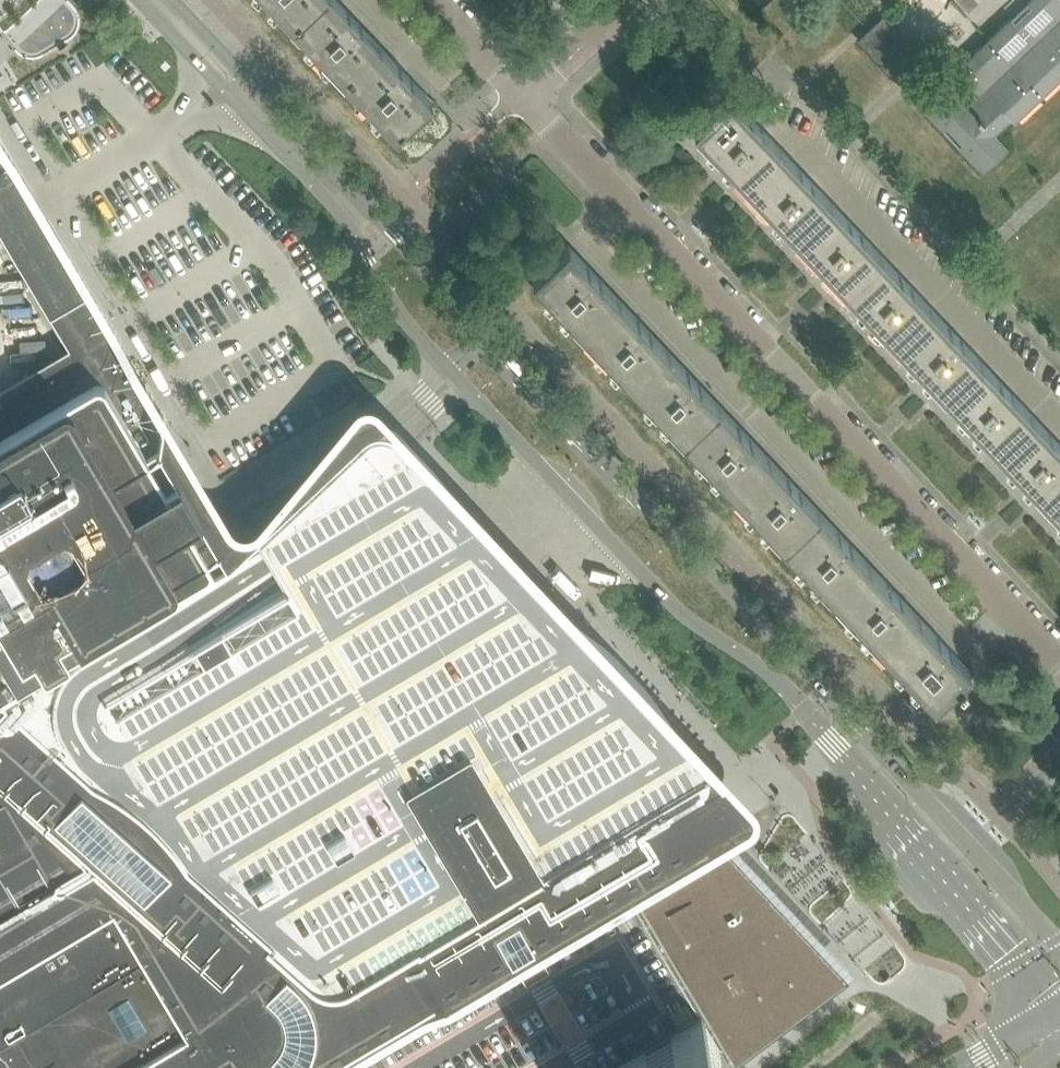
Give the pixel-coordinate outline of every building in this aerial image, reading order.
[(293,25),(319,0),(269,0),(293,25)] [(344,79),(381,45),(339,0),(319,0),(293,25),(344,79)] [(1026,2),(1030,6),(1022,14),(1014,22),(1010,17),(960,65),(964,69),(948,84),(937,73),(911,98),(942,130),(946,126),(962,143),(958,147),(982,172),(1008,147),(995,133),(1010,118),(1013,122),(1059,78),(1059,71),(1059,70),(1059,69),(1059,0),(1028,0),(1026,2)] [(857,40),(897,81),(922,57),(883,15),(857,40)] [(432,99),(381,45),(344,79),(396,134),(432,99)] [(780,146),(730,93),(718,104),(717,103),(714,99),(708,105),(712,108),(713,109),(693,127),(743,181),(780,146)] [(11,157),(0,139),(0,163),(11,157)] [(830,199),(780,146),(743,181),(793,234),(830,199)] [(0,163),(0,204),(25,189),(27,194),(31,191),(11,157),(0,163)] [(31,191),(27,194),(25,189),(0,204),(0,231),(11,248),(47,227),(44,222),(48,220),(39,204),(31,191)] [(880,252),(830,199),(793,234),(843,287),(880,252)] [(47,227),(11,248),(47,309),(87,285),(79,272),(51,225),(48,220),(44,222),(47,227)] [(618,296),(568,243),(532,277),(582,330),(618,296)] [(930,306),(880,252),(843,287),(894,340),(930,306)] [(87,285),(47,309),(68,346),(77,360),(88,379),(89,378),(96,374),(121,359),(128,355),(124,348),(87,285)] [(668,349),(618,296),(582,330),(632,383),(668,349)] [(981,359),(930,306),(894,340),(944,394),(981,359)] [(68,346),(0,386),(0,405),(77,360),(68,346)] [(718,402),(668,349),(632,383),(682,436),(718,402)] [(6,471),(13,482),(0,489),(0,690),(43,665),(47,667),(69,653),(69,650),(214,563),(227,554),(162,444),(165,424),(163,414),(128,355),(121,359),(96,374),(89,378),(88,379),(21,419),(10,400),(0,405),(0,474),(6,471)] [(1031,412),(981,359),(944,394),(994,447),(1031,412)] [(77,360),(10,400),(21,419),(88,379),(77,360)] [(768,455),(718,402),(682,436),(732,489),(768,455)] [(1031,412),(994,447),(1044,500),(1059,485),(1059,443),(1031,412)] [(291,576),(211,624),(226,649),(272,622),(292,657),(228,696),(296,810),(379,761),(418,738),(506,889),(508,887),(509,889),(510,889),(509,887),(510,886),(509,885),(538,868),(539,867),(575,861),(577,860),(605,843),(607,842),(636,825),(637,824),(636,823),(665,806),(670,815),(689,803),(689,804),(691,803),(700,797),(706,793),(710,788),(713,781),(714,774),(713,768),(710,761),(707,756),(583,625),(572,613),(494,531),(491,533),(472,513),(450,490),(453,487),(414,445),(410,448),(395,463),(392,460),(382,449),(379,446),(368,435),(365,431),(365,430),(362,427),(251,531),(286,567),(291,576)] [(818,508),(768,455),(732,489),(782,543),(818,508)] [(13,482),(6,471),(0,474),(0,489),(13,482)] [(1044,500),(1059,517),(1059,485),(1044,500)] [(868,562),(818,508),(782,543),(832,596),(868,562)] [(30,733),(57,757),(200,672),(182,641),(211,624),(291,576),(286,567),(251,531),(250,533),(227,554),(214,563),(69,650),(69,653),(47,667),(43,665),(0,690),(0,706),(30,733)] [(918,615),(868,562),(832,596),(882,649),(918,615)] [(969,668),(918,615),(882,649),(933,702),(969,668)] [(211,624),(182,641),(200,672),(218,702),(236,733),(254,763),(273,794),(180,851),(185,859),(278,803),(290,824),(308,854),(288,866),(296,881),(327,862),(314,841),(296,810),(228,696),(292,657),(272,622),(226,649),(211,624)] [(200,672),(57,757),(58,758),(84,782),(218,702),(200,672)] [(218,702),(84,782),(86,783),(91,786),(95,788),(99,790),(103,792),(106,794),(110,796),(114,799),(117,801),(118,802),(119,802),(236,733),(218,702)] [(332,1060),(400,1020),(520,949),(671,859),(672,862),(706,841),(710,839),(709,838),(711,837),(711,836),(707,830),(706,828),(696,812),(695,810),(692,804),(691,803),(689,804),(689,803),(670,815),(665,806),(636,823),(637,824),(636,825),(607,842),(605,843),(577,860),(575,861),(539,867),(538,868),(509,885),(510,886),(509,887),(510,889),(509,889),(508,887),(506,889),(478,905),(477,906),(461,915),(462,917),(419,942),(399,955),(380,966),(356,980),(352,983),(344,987),(339,988),(333,989),(328,988),(322,987),(317,985),(312,983),(307,980),(305,978),(302,975),(279,954),(251,930),(223,905),(196,880),(177,864),(185,859),(180,851),(172,856),(169,853),(167,849),(164,846),(161,843),(158,839),(148,828),(147,827),(143,823),(138,818),(133,814),(127,809),(120,804),(119,803),(118,802),(117,801),(114,799),(110,796),(106,794),(103,792),(99,790),(95,788),(91,786),(86,783),(84,782),(58,758),(57,757),(30,733),(0,706),(0,770),(13,782),(14,783),(41,806),(43,808),(46,814),(50,819),(54,825),(58,830),(62,835),(67,841),(73,846),(78,852),(84,857),(90,862),(95,866),(101,870),(106,874),(112,878),(118,881),(123,884),(113,890),(118,898),(134,890),(180,930),(236,981),(240,984),(245,989),(248,992),(251,996),(253,999),(254,1002),(255,1007),(257,1012),(257,1017),(256,1022),(255,1028),(253,1033),(251,1038),(247,1042),(243,1047),(239,1049),(236,1052),(212,1066),(208,1067),(318,1067),(332,1060)] [(119,802),(118,802),(119,803),(120,804),(127,809),(133,814),(138,818),(143,823),(147,827),(254,763),(236,733),(119,802)] [(418,738),(379,761),(420,830),(429,825),(477,906),(478,905),(506,889),(418,738)] [(324,927),(279,954),(302,975),(305,978),(307,980),(312,983),(317,985),(322,987),(328,988),(333,989),(339,988),(344,987),(352,983),(356,980),(380,966),(399,955),(419,942),(462,917),(461,915),(477,906),(429,825),(420,830),(379,761),(296,810),(314,841),(327,862),(296,881),(306,897),(324,927)] [(254,763),(147,827),(148,828),(158,839),(161,843),(164,846),(167,849),(169,853),(172,856),(180,851),(273,794),(254,763)] [(13,782),(0,770),(0,789),(13,782)] [(0,789),(0,831),(41,806),(14,783),(13,782),(0,789)] [(185,859),(177,864),(196,880),(290,824),(278,803),(185,859)] [(113,890),(123,884),(118,881),(112,878),(106,874),(101,870),(95,866),(90,862),(84,857),(78,852),(73,846),(67,841),(62,835),(58,830),(54,825),(50,819),(46,814),(43,808),(41,806),(0,831),(0,956),(113,890)] [(290,824),(196,880),(223,905),(288,866),(308,854),(290,824)] [(580,1021),(607,1065),(608,1065),(701,1010),(733,1064),(847,972),(723,841),(717,834),(711,837),(709,838),(710,839),(706,841),(672,862),(671,859),(520,949),(400,1020),(332,1060),(318,1067),(500,1067),(580,1021)] [(288,866),(223,905),(251,930),(306,897),(296,881),(288,866)] [(118,898),(114,900),(144,952),(180,930),(134,890),(118,898)] [(306,897),(251,930),(279,954),(324,927),(306,897)] [(63,930),(144,1067),(208,1067),(212,1066),(163,982),(144,952),(114,900),(63,930)] [(13,960),(43,1010),(78,1067),(144,1067),(63,930),(38,945),(13,960)] [(603,1067),(728,1067),(733,1064),(701,1010),(608,1065),(607,1065),(603,1067)] [(607,1065),(580,1021),(500,1067),(603,1067),(607,1065)] [(16,1029),(0,1039),(0,1067),(39,1067),(16,1029)]
